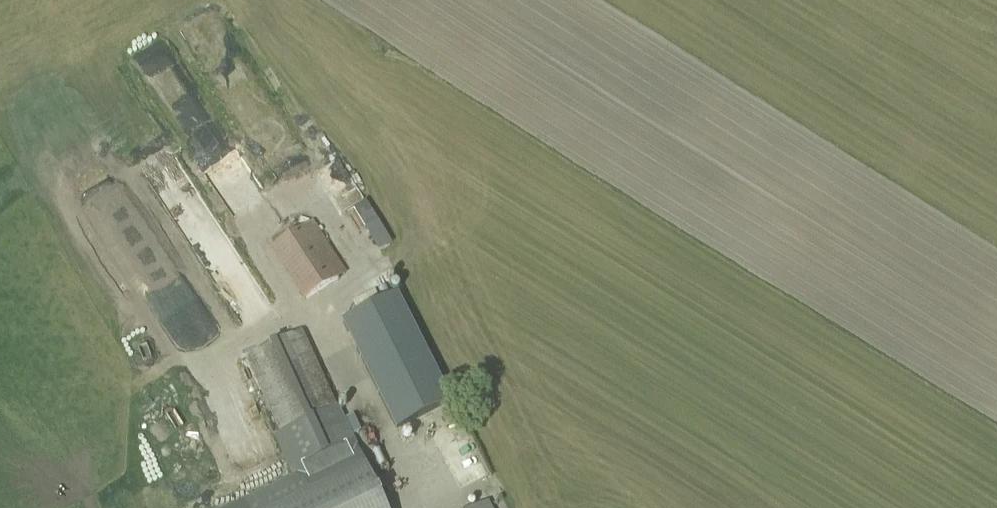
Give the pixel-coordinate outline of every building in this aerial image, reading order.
[(363,199),(351,207),(376,245),(388,238),(363,199)] [(271,249),(304,300),(347,272),(314,221),(271,249)] [(360,304),(383,295),(378,283),(355,293),(360,304)] [(341,322),(352,344),(369,378),(396,430),(422,417),(450,403),(395,295),(389,299),(341,322)] [(303,332),(245,359),(299,474),(226,507),(387,507),(303,332)] [(494,507),(507,507),(503,496),(491,500),(494,507)]
